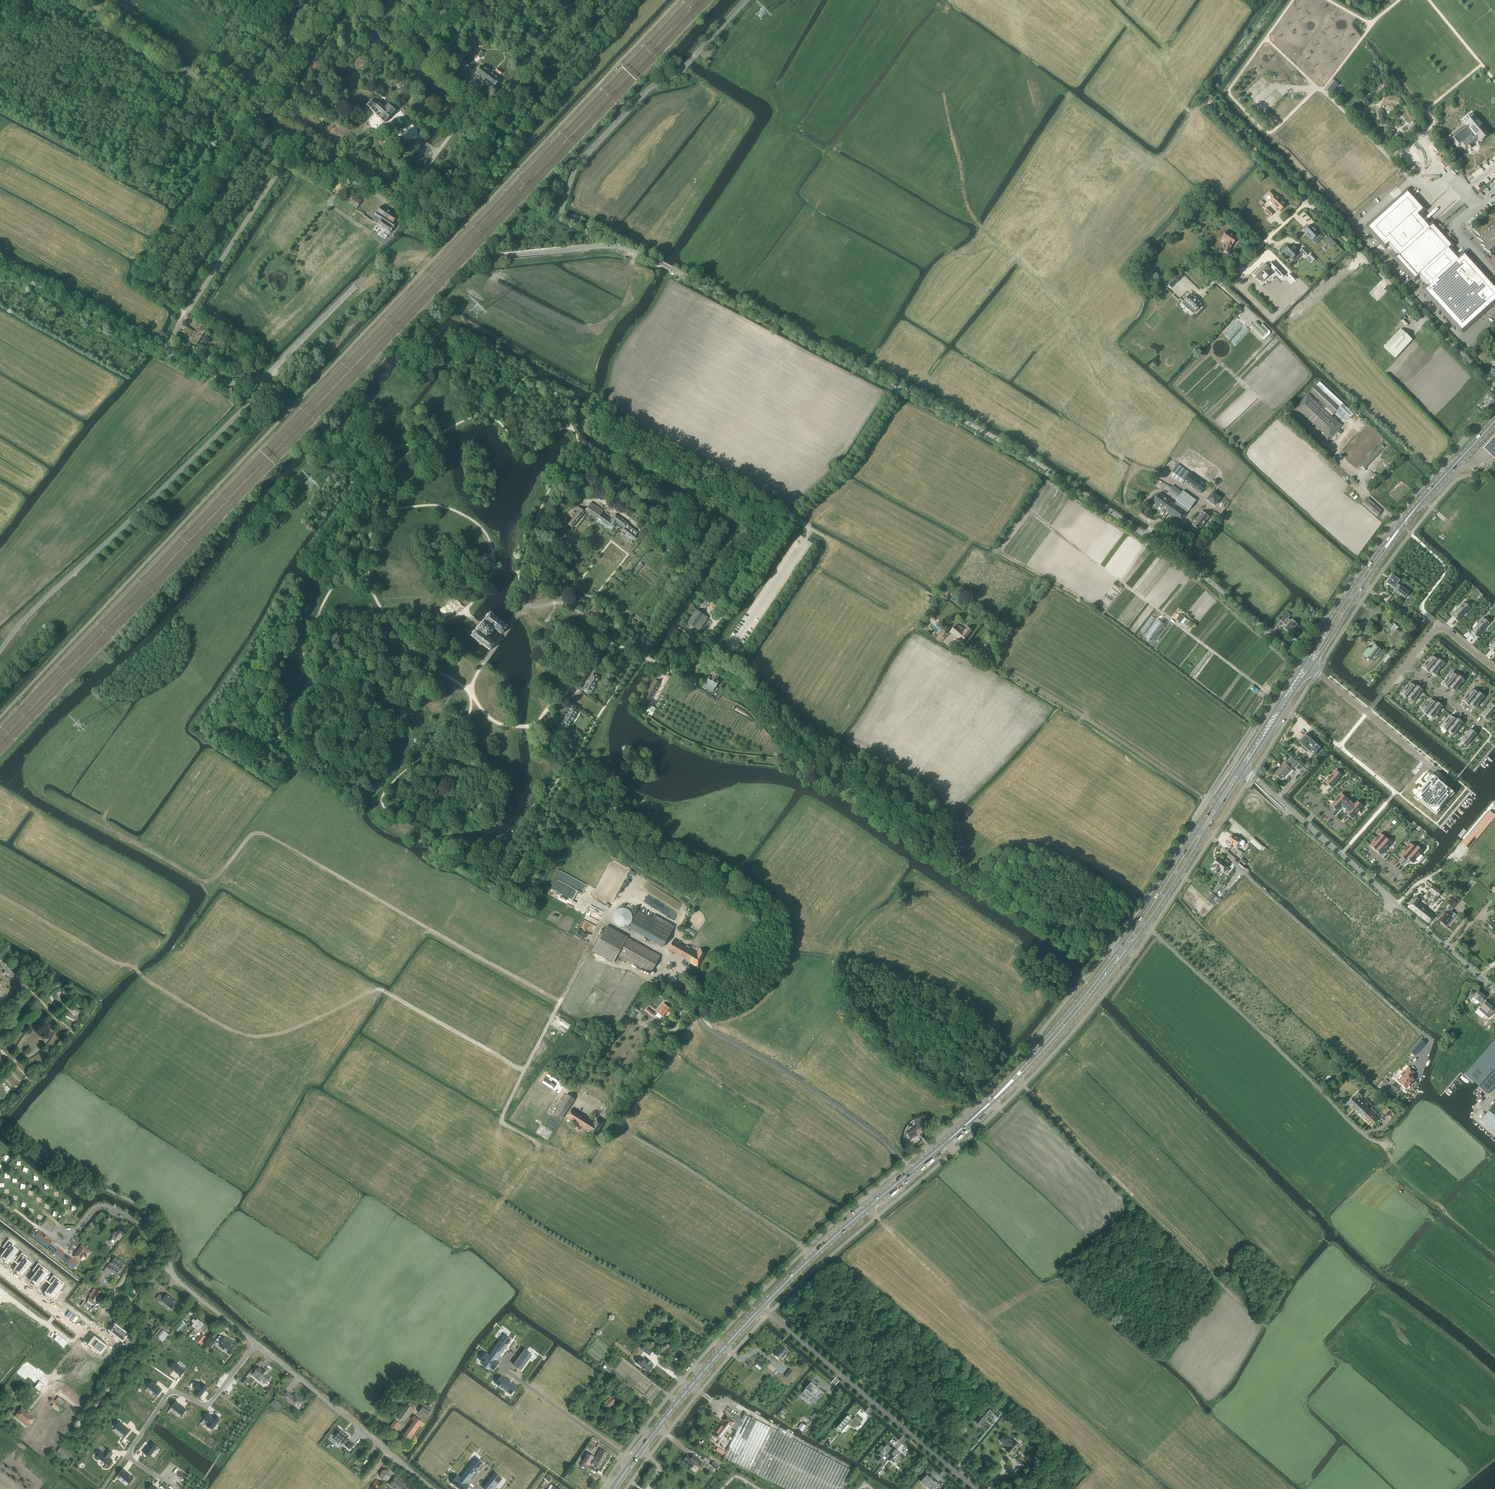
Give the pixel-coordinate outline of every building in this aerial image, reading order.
[(1304,63),(1298,69),(1311,81),(1316,75),(1304,63)] [(481,78),(488,70),(481,65),(475,74),(481,78)] [(494,74),(488,70),(481,78),(487,83),(494,74)] [(500,79),(494,74),(487,83),(493,87),(500,79)] [(1332,79),(1325,90),(1329,93),(1337,82),(1332,79)] [(388,104),(384,108),(378,103),(376,106),(371,101),(366,106),(370,109),(370,110),(378,117),(384,123),(395,111),(388,104)] [(1466,125),(1452,137),(1459,146),(1461,144),(1465,149),(1468,147),(1469,148),(1472,146),(1470,145),(1477,139),(1479,141),(1489,133),(1475,116),(1474,116),(1472,113),(1463,120),(1465,123),(1466,125)] [(1461,253),(1458,256),(1451,248),(1454,245),(1433,221),(1429,224),(1424,219),(1421,214),(1426,209),(1407,188),(1365,227),(1385,249),(1388,246),(1396,254),(1392,258),(1414,282),(1419,277),(1426,285),(1421,289),(1461,333),(1494,303),(1494,285),(1464,251),(1461,253)] [(1271,191),(1268,193),(1268,194),(1272,198),(1269,201),(1280,211),(1286,205),(1275,194),(1275,195),(1271,191)] [(348,203),(357,208),(361,201),(353,196),(348,203)] [(381,206),(375,215),(380,219),(376,224),(389,233),(395,224),(392,222),(396,216),(381,206)] [(1274,214),(1268,208),(1265,211),(1271,216),(1274,214)] [(1480,236),(1479,235),(1477,238),(1481,241),(1480,244),(1484,247),(1484,249),(1490,253),(1494,250),(1494,223),(1480,236)] [(1311,225),(1303,232),(1312,241),(1313,240),(1314,242),(1320,235),(1319,234),(1311,225)] [(1224,251),(1229,253),(1232,245),(1237,237),(1227,231),(1222,238),(1227,242),(1224,251)] [(1328,236),(1324,239),(1333,248),(1336,244),(1328,236)] [(1290,244),(1283,251),(1291,259),(1292,259),(1293,261),(1300,255),(1301,256),(1303,254),(1305,256),(1308,253),(1303,248),(1300,251),(1298,253),(1296,250),(1297,249),(1293,246),(1293,247),(1290,244)] [(1214,251),(1210,255),(1215,259),(1219,255),(1214,251)] [(1259,269),(1253,275),(1255,277),(1254,277),(1256,279),(1257,278),(1258,280),(1262,276),(1265,279),(1271,273),(1268,271),(1269,269),(1270,267),(1281,278),(1285,274),(1273,261),(1269,265),(1267,267),(1265,264),(1261,267),(1259,269)] [(1178,281),(1174,276),(1167,283),(1171,288),(1178,281)] [(1195,312),(1202,305),(1201,305),(1199,302),(1200,302),(1200,301),(1193,296),(1194,296),(1193,295),(1193,296),(1190,294),(1183,301),(1188,305),(1186,307),(1188,310),(1190,308),(1195,312),(1194,312),(1195,312)] [(1251,326),(1262,337),(1267,333),(1255,321),(1251,326)] [(191,338),(189,341),(196,345),(205,331),(198,326),(195,332),(186,327),(182,332),(191,338)] [(1395,358),(1412,340),(1400,329),(1383,347),(1395,358)] [(1229,349),(1229,347),(1228,346),(1228,344),(1227,343),(1225,342),(1224,341),(1222,341),(1220,341),(1219,341),(1217,342),(1216,343),(1215,344),(1214,345),(1214,347),(1213,348),(1213,349),(1214,351),(1214,352),(1215,353),(1216,355),(1218,355),(1219,356),(1221,356),(1222,356),(1223,356),(1225,355),(1226,354),(1227,353),(1228,352),(1229,350),(1229,349)] [(1326,441),(1341,425),(1325,409),(1326,407),(1333,414),(1339,407),(1342,409),(1346,413),(1351,417),(1354,414),(1349,410),(1344,405),(1343,405),(1326,388),(1323,386),(1322,387),(1320,389),(1318,387),(1316,385),(1310,392),(1319,401),(1318,403),(1308,394),(1293,409),(1326,441)] [(1486,407),(1489,409),(1494,403),(1494,401),(1493,399),(1486,407)] [(1484,448),(1494,459),(1494,436),(1484,448)] [(1377,449),(1366,461),(1361,465),(1362,466),(1364,468),(1379,453),(1380,452),(1385,447),(1388,444),(1384,441),(1381,444),(1377,449)] [(1182,484),(1184,481),(1201,493),(1207,485),(1177,464),(1170,475),(1182,484)] [(607,481),(610,472),(604,470),(601,479),(607,481)] [(1159,493),(1153,502),(1166,511),(1181,522),(1187,513),(1180,508),(1182,505),(1189,510),(1196,500),(1183,491),(1176,501),(1174,504),(1159,493)] [(1221,498),(1212,492),(1206,501),(1215,507),(1221,498)] [(1367,498),(1362,504),(1376,517),(1382,511),(1367,498)] [(595,522),(605,528),(610,532),(617,523),(624,527),(622,530),(628,535),(629,536),(635,541),(638,538),(635,536),(637,533),(627,524),(615,514),(612,519),(610,520),(602,514),(601,513),(603,510),(590,502),(585,511),(597,519),(595,522)] [(1146,506),(1143,511),(1146,513),(1149,508),(1152,504),(1149,502),(1146,506)] [(570,515),(573,518),(568,524),(572,527),(584,512),(577,506),(570,515)] [(1192,525),(1197,529),(1200,530),(1209,517),(1202,511),(1192,525)] [(581,539),(576,535),(569,530),(564,537),(575,546),(581,539)] [(634,571),(637,573),(643,565),(640,563),(634,571)] [(1394,588),(1397,583),(1400,580),(1392,575),(1387,583),(1394,588)] [(1397,583),(1394,588),(1397,590),(1396,591),(1405,597),(1409,592),(1400,585),(1397,583)] [(1464,601),(1451,615),(1457,620),(1470,606),(1464,601)] [(687,623),(694,627),(699,630),(707,618),(702,615),(695,610),(687,623)] [(1289,615),(1286,612),(1279,620),(1282,622),(1289,615)] [(481,644),(489,650),(495,643),(487,637),(494,629),(501,634),(507,626),(490,613),(488,615),(487,614),(485,616),(486,617),(474,631),(473,631),(471,633),(472,633),(470,636),(479,642),(479,643),(481,645),(481,644)] [(1483,617),(1471,631),(1476,636),(1489,622),(1483,617)] [(1291,619),(1290,620),(1288,618),(1283,623),(1286,625),(1283,628),(1289,633),(1297,625),(1291,619)] [(1387,621),(1384,624),(1389,628),(1388,630),(1393,634),(1399,627),(1393,623),(1392,625),(1387,621)] [(962,642),(962,641),(971,630),(967,627),(964,631),(962,629),(962,628),(959,626),(958,627),(956,625),(950,632),(962,642)] [(943,630),(936,639),(941,643),(948,634),(943,630)] [(1368,647),(1363,654),(1370,660),(1373,656),(1375,658),(1382,650),(1374,645),(1371,649),(1368,647)] [(1421,666),(1427,671),(1428,670),(1437,659),(1431,655),(1421,666)] [(1428,670),(1434,674),(1444,663),(1438,658),(1437,659),(1428,670)] [(1441,683),(1447,688),(1449,686),(1457,676),(1451,671),(1441,683)] [(593,674),(582,690),(588,694),(599,677),(593,674)] [(714,687),(715,687),(718,681),(716,680),(718,676),(713,674),(711,677),(709,676),(706,682),(704,687),(712,691),(714,687)] [(1449,686),(1454,691),(1464,679),(1458,675),(1457,676),(1449,686)] [(655,679),(640,706),(645,709),(660,682),(655,679)] [(1406,697),(1415,686),(1409,681),(1399,693),(1405,698),(1406,697)] [(1415,686),(1406,697),(1412,701),(1422,689),(1416,685),(1415,686)] [(1462,700),(1467,705),(1469,703),(1477,693),(1472,688),(1462,700)] [(716,701),(717,699),(699,689),(698,692),(716,701)] [(1477,693),(1469,703),(1475,708),(1484,696),(1478,691),(1477,693)] [(1426,713),(1435,703),(1429,698),(1420,710),(1425,715),(1426,713)] [(1435,703),(1426,713),(1432,718),(1442,706),(1436,701),(1435,703)] [(1480,715),(1486,721),(1494,710),(1494,706),(1491,703),(1480,715)] [(561,724),(566,727),(577,710),(572,707),(561,724)] [(1447,730),(1455,720),(1449,715),(1440,727),(1446,731),(1447,730)] [(1447,730),(1452,735),(1462,723),(1456,718),(1455,720),(1447,730)] [(1469,729),(1459,741),(1465,747),(1476,734),(1469,729)] [(1299,743),(1312,754),(1313,755),(1320,747),(1305,735),(1299,743)] [(1293,768),(1297,763),(1291,757),(1287,762),(1293,768)] [(1288,773),(1290,775),(1294,771),(1292,769),(1285,762),(1280,768),(1279,767),(1274,773),(1281,779),(1287,773),(1288,773)] [(1336,770),(1325,782),(1331,787),(1341,775),(1336,770)] [(1419,792),(1415,796),(1420,800),(1419,801),(1429,809),(1429,808),(1434,812),(1438,808),(1439,808),(1449,796),(1448,796),(1452,791),(1447,787),(1448,787),(1438,779),(1433,776),(1429,780),(1425,784),(1425,785),(1424,787),(1422,787),(1419,791),(1419,792)] [(1341,793),(1331,805),(1336,810),(1341,805),(1346,798),(1341,793)] [(1346,798),(1341,805),(1348,811),(1354,805),(1346,798)] [(1348,811),(1347,813),(1352,818),(1362,806),(1357,802),(1354,805),(1348,811)] [(1462,843),(1468,848),(1494,816),(1489,811),(1462,843)] [(1381,833),(1370,845),(1376,850),(1386,838),(1381,833)] [(1238,848),(1240,844),(1242,846),(1244,845),(1245,843),(1245,841),(1241,839),(1240,839),(1240,838),(1239,837),(1238,837),(1237,837),(1237,838),(1232,835),(1231,835),(1230,835),(1230,836),(1229,837),(1230,837),(1230,838),(1231,838),(1229,841),(1234,844),(1233,845),(1236,847),(1236,846),(1238,848)] [(1263,846),(1253,838),(1249,842),(1259,851),(1263,846)] [(1386,838),(1376,850),(1381,854),(1391,843),(1386,838)] [(1410,843),(1400,855),(1405,860),(1407,858),(1416,848),(1410,843)] [(1416,848),(1407,858),(1412,862),(1422,851),(1417,846),(1416,848)] [(1222,870),(1221,870),(1224,872),(1229,866),(1218,857),(1213,864),(1210,868),(1217,873),(1220,868),(1222,870)] [(1215,893),(1222,885),(1219,883),(1213,890),(1215,893)] [(1434,901),(1437,896),(1438,897),(1442,890),(1440,889),(1440,890),(1433,885),(1429,891),(1434,894),(1431,898),(1434,901)] [(1213,893),(1207,899),(1210,903),(1216,896),(1213,893)] [(1415,896),(1407,906),(1427,923),(1434,915),(1417,902),(1419,899),(1415,896)] [(1454,896),(1448,904),(1450,905),(1453,907),(1458,899),(1454,896)] [(1450,905),(1438,920),(1446,926),(1455,914),(1451,911),(1451,909),(1453,907),(1450,905)] [(613,920),(614,921),(614,922),(615,923),(616,924),(617,925),(618,925),(618,926),(619,926),(620,926),(621,926),(622,927),(623,927),(624,926),(625,926),(626,926),(627,925),(628,925),(629,924),(630,923),(631,922),(631,921),(631,920),(632,919),(632,918),(632,917),(632,916),(632,915),(632,914),(631,913),(630,912),(630,911),(629,910),(628,909),(626,908),(625,908),(624,908),(623,907),(622,907),(620,908),(619,908),(618,908),(617,909),(616,910),(615,911),(615,912),(614,912),(614,913),(614,914),(613,914),(613,915),(613,916),(613,917),(613,918),(613,919),(613,920)] [(638,911),(628,928),(662,947),(672,929),(638,911)] [(1487,923),(1493,928),(1494,927),(1494,928),(1494,927),(1494,913),(1487,923)] [(613,963),(617,955),(650,973),(660,955),(627,937),(607,925),(592,951),(613,963)] [(696,953),(689,949),(690,947),(686,945),(685,947),(680,944),(680,942),(675,939),(674,941),(673,940),(668,949),(697,966),(705,952),(699,948),(696,953)] [(1480,1007),(1485,1002),(1482,1000),(1485,997),(1478,990),(1471,999),(1473,1002),(1475,999),(1479,1003),(1478,1005),(1480,1007)] [(1486,1001),(1485,1002),(1480,1007),(1487,1013),(1485,1015),(1488,1017),(1493,1011),(1491,1009),(1493,1007),(1486,1001)] [(656,1012),(662,1017),(669,1008),(663,1003),(656,1012)] [(654,1014),(647,1008),(644,1010),(652,1017),(654,1014)] [(1420,1039),(1409,1051),(1414,1056),(1425,1044),(1420,1039)] [(1474,1082),(1487,1094),(1494,1085),(1494,1039),(1465,1074),(1474,1082)] [(1397,1077),(1397,1079),(1398,1081),(1402,1085),(1400,1088),(1403,1090),(1403,1091),(1404,1092),(1405,1092),(1406,1092),(1407,1091),(1407,1090),(1407,1089),(1406,1088),(1409,1085),(1408,1084),(1413,1079),(1410,1076),(1414,1072),(1408,1066),(1404,1071),(1406,1072),(1404,1074),(1402,1073),(1400,1074),(1397,1077)] [(1342,1067),(1338,1071),(1343,1076),(1347,1072),(1342,1067)] [(1362,1101),(1360,1099),(1362,1097),(1361,1096),(1361,1095),(1358,1092),(1347,1102),(1354,1109),(1362,1101)] [(566,1094),(563,1098),(570,1103),(573,1099),(566,1094)] [(570,1103),(563,1098),(554,1112),(561,1117),(570,1103)] [(1368,1108),(1366,1106),(1368,1104),(1366,1102),(1364,1103),(1362,1101),(1354,1109),(1360,1115),(1361,1115),(1371,1125),(1378,1118),(1367,1108),(1368,1108)] [(1480,1119),(1494,1132),(1494,1102),(1480,1119)] [(571,1108),(566,1116),(568,1118),(575,1122),(577,1123),(574,1127),(574,1128),(578,1130),(581,1126),(595,1135),(603,1123),(596,1118),(593,1122),(571,1108)] [(1387,1108),(1383,1112),(1388,1116),(1392,1112),(1387,1108)] [(926,1132),(925,1131),(931,1128),(928,1124),(930,1124),(928,1117),(916,1121),(917,1127),(915,1128),(918,1135),(924,1132),(925,1132),(926,1132)] [(94,1224),(98,1219),(96,1218),(92,1222),(91,1222),(88,1225),(91,1228),(94,1224)] [(125,1233),(124,1232),(120,1229),(117,1232),(116,1231),(113,1235),(114,1236),(110,1241),(114,1244),(116,1241),(115,1241),(117,1238),(120,1240),(125,1233)] [(51,1240),(39,1231),(34,1238),(47,1247),(51,1240)] [(8,1249),(2,1256),(8,1261),(9,1259),(11,1261),(14,1257),(12,1255),(16,1250),(10,1246),(12,1244),(9,1242),(5,1247),(8,1249)] [(87,1258),(91,1252),(82,1245),(73,1256),(79,1260),(83,1255),(87,1258)] [(64,1253),(57,1248),(53,1254),(60,1259),(64,1253)] [(21,1262),(15,1269),(21,1274),(29,1264),(23,1259),(25,1257),(22,1255),(18,1260),(21,1262)] [(77,1263),(70,1257),(66,1263),(73,1268),(77,1263)] [(110,1263),(104,1272),(109,1275),(113,1270),(118,1273),(120,1270),(125,1262),(121,1260),(121,1261),(115,1257),(111,1263),(111,1264),(110,1263)] [(37,1272),(32,1280),(38,1284),(41,1279),(43,1281),(46,1277),(44,1275),(47,1272),(41,1268),(42,1266),(40,1264),(39,1266),(38,1265),(35,1270),(37,1272)] [(50,1268),(57,1273),(59,1270),(53,1265),(50,1268)] [(1221,1279),(1226,1285),(1233,1278),(1229,1273),(1221,1279)] [(53,1284),(47,1291),(48,1292),(48,1293),(51,1296),(51,1295),(53,1296),(54,1295),(56,1296),(59,1292),(57,1291),(62,1284),(54,1277),(50,1282),(53,1284)] [(153,1278),(148,1284),(153,1288),(158,1281),(153,1278)] [(93,1304),(101,1293),(96,1289),(91,1297),(90,1296),(87,1300),(93,1304)] [(157,1297),(156,1298),(161,1302),(162,1301),(172,1308),(177,1302),(167,1294),(165,1298),(160,1294),(157,1297)] [(81,1305),(84,1307),(88,1310),(91,1306),(86,1303),(83,1301),(81,1305)] [(195,1329),(201,1321),(198,1318),(196,1320),(194,1319),(192,1321),(194,1323),(191,1327),(190,1326),(189,1327),(192,1330),(194,1327),(195,1329)] [(201,1328),(202,1329),(204,1327),(203,1326),(204,1324),(201,1321),(195,1329),(191,1334),(193,1335),(193,1334),(194,1335),(195,1336),(201,1328)] [(117,1326),(112,1331),(123,1339),(127,1333),(117,1326)] [(163,1342),(169,1335),(163,1330),(157,1337),(163,1342)] [(196,1341),(200,1344),(206,1337),(202,1334),(196,1341)] [(504,1334),(490,1352),(498,1358),(512,1340),(504,1334)] [(219,1335),(214,1342),(219,1346),(229,1354),(229,1355),(229,1354),(230,1354),(232,1351),(231,1349),(234,1345),(224,1337),(223,1338),(219,1335)] [(92,1342),(91,1344),(95,1347),(93,1348),(97,1351),(98,1350),(101,1352),(106,1346),(95,1338),(94,1340),(92,1342)] [(677,1350),(688,1359),(692,1354),(681,1345),(677,1350)] [(781,1345),(773,1354),(781,1360),(788,1351),(781,1345)] [(645,1346),(642,1350),(649,1355),(652,1351),(645,1346)] [(526,1350),(514,1366),(521,1371),(532,1355),(526,1350)] [(486,1353),(480,1361),(483,1363),(482,1364),(490,1370),(491,1368),(494,1370),(499,1363),(497,1361),(498,1358),(490,1352),(489,1355),(486,1353)] [(28,1361),(37,1368),(38,1366),(41,1362),(42,1360),(40,1361),(39,1360),(40,1359),(39,1358),(38,1359),(35,1357),(36,1355),(35,1355),(34,1356),(33,1355),(32,1356),(30,1355),(30,1356),(31,1357),(28,1361)] [(637,1363),(648,1372),(653,1366),(652,1365),(653,1363),(647,1359),(646,1360),(644,1359),(643,1361),(641,1359),(637,1363)] [(25,1365),(33,1372),(37,1368),(28,1361),(27,1360),(26,1360),(28,1361),(25,1365)] [(41,1362),(38,1366),(44,1371),(47,1366),(45,1365),(46,1363),(45,1364),(41,1362)] [(47,1366),(44,1371),(49,1375),(53,1371),(56,1367),(50,1362),(47,1366)] [(175,1362),(170,1368),(178,1374),(180,1376),(181,1376),(185,1371),(185,1370),(175,1362)] [(602,1368),(609,1373),(613,1368),(606,1363),(602,1368)] [(22,1369),(21,1370),(30,1376),(33,1372),(25,1365),(24,1364),(23,1365),(24,1366),(22,1369)] [(18,1373),(18,1374),(27,1380),(30,1376),(21,1370),(22,1369),(20,1368),(20,1369),(21,1370),(18,1373)] [(256,1372),(255,1373),(258,1376),(258,1377),(256,1379),(260,1382),(262,1380),(265,1383),(271,1377),(267,1374),(268,1373),(263,1370),(263,1371),(259,1368),(256,1372)] [(784,1375),(789,1379),(794,1373),(790,1369),(784,1375)] [(15,1378),(23,1385),(27,1380),(18,1374),(18,1373),(17,1372),(16,1373),(18,1374),(15,1378)] [(61,1377),(57,1381),(63,1386),(66,1381),(69,1377),(64,1373),(61,1377)] [(500,1377),(495,1383),(511,1395),(517,1387),(512,1384),(504,1378),(501,1376),(500,1377)] [(12,1382),(11,1382),(20,1389),(23,1385),(15,1378),(14,1377),(13,1377),(14,1378),(12,1382)] [(8,1386),(8,1387),(17,1393),(20,1389),(11,1382),(12,1382),(10,1381),(10,1382),(11,1383),(8,1386)] [(66,1381),(63,1386),(69,1390),(72,1386),(69,1383),(70,1382),(69,1381),(68,1382),(66,1381)] [(152,1381),(147,1387),(156,1394),(157,1395),(158,1395),(158,1396),(162,1390),(152,1381)] [(198,1383),(194,1388),(196,1391),(194,1393),(194,1394),(200,1398),(208,1388),(203,1383),(201,1385),(198,1383)] [(817,1386),(816,1386),(814,1384),(813,1385),(811,1383),(805,1389),(803,1392),(810,1398),(811,1397),(812,1395),(815,1397),(816,1396),(816,1397),(816,1396),(818,1398),(823,1393),(820,1391),(819,1390),(817,1389),(816,1387),(817,1386)] [(69,1390),(67,1392),(76,1398),(76,1399),(77,1400),(78,1399),(76,1398),(79,1394),(81,1396),(81,1395),(80,1394),(81,1392),(79,1391),(80,1390),(80,1389),(79,1391),(75,1388),(76,1387),(75,1386),(74,1387),(73,1386),(74,1385),(73,1384),(72,1386),(69,1390)] [(5,1391),(13,1398),(17,1393),(8,1387),(8,1386),(7,1385),(6,1386),(8,1387),(5,1391)] [(2,1395),(1,1395),(10,1402),(13,1398),(5,1391),(4,1389),(3,1390),(5,1391),(2,1395)] [(67,1392),(64,1396),(73,1403),(72,1403),(74,1404),(74,1403),(73,1402),(76,1399),(76,1398),(67,1392)] [(302,1405),(305,1401),(295,1393),(293,1396),(287,1392),(283,1396),(294,1406),(298,1402),(302,1405)] [(4,1404),(7,1406),(10,1402),(1,1395),(2,1395),(0,1394),(0,1395),(1,1395),(0,1397),(0,1401),(4,1404)] [(608,1411),(620,1399),(613,1394),(602,1405),(608,1411)] [(64,1396),(61,1400),(69,1407),(71,1408),(70,1407),(72,1403),(73,1403),(64,1396)] [(61,1400),(58,1404),(66,1411),(67,1413),(68,1412),(66,1411),(69,1407),(61,1400)] [(270,1404),(276,1410),(280,1405),(274,1400),(270,1404)] [(176,1401),(171,1407),(182,1416),(187,1410),(179,1403),(176,1401)] [(58,1404),(54,1409),(63,1415),(63,1416),(64,1417),(65,1416),(63,1415),(66,1411),(58,1404)] [(403,1421),(413,1408),(408,1404),(398,1417),(403,1421)] [(430,1412),(428,1411),(423,1407),(419,1413),(426,1417),(430,1412)] [(993,1412),(987,1407),(975,1420),(982,1425),(993,1412)] [(54,1409),(51,1413),(60,1420),(59,1420),(61,1421),(61,1420),(60,1419),(63,1416),(63,1415),(54,1409)] [(0,1419),(0,1421),(1,1419),(5,1422),(5,1423),(12,1414),(8,1411),(1,1419),(0,1419)] [(51,1413),(48,1417),(56,1424),(57,1425),(58,1425),(56,1424),(59,1420),(60,1420),(51,1413)] [(208,1413),(204,1419),(209,1423),(207,1425),(207,1426),(212,1430),(213,1430),(221,1419),(216,1415),(213,1417),(208,1413)] [(5,1422),(4,1424),(5,1423),(9,1426),(16,1417),(12,1414),(5,1423),(5,1422)] [(723,1458),(777,1484),(787,1488),(843,1488),(844,1487),(842,1486),(850,1469),(799,1443),(748,1416),(746,1415),(745,1414),(742,1419),(738,1417),(736,1423),(739,1425),(737,1430),(730,1443),(728,1449),(723,1458)] [(739,1425),(736,1423),(726,1415),(723,1420),(724,1420),(713,1435),(719,1440),(731,1426),(737,1430),(739,1425)] [(847,1415),(837,1428),(841,1432),(847,1425),(853,1429),(860,1421),(855,1417),(853,1420),(847,1415)] [(413,1436),(413,1435),(420,1426),(422,1427),(425,1423),(414,1416),(411,1419),(413,1420),(403,1434),(401,1433),(399,1437),(403,1440),(403,1439),(409,1443),(414,1437),(413,1436)] [(9,1426),(8,1427),(9,1428),(10,1426),(13,1429),(14,1429),(20,1420),(16,1417),(9,1426)] [(48,1417),(44,1422),(53,1428),(53,1429),(54,1430),(55,1429),(53,1428),(56,1424),(48,1417)] [(13,1429),(12,1430),(13,1431),(14,1429),(18,1432),(25,1424),(20,1420),(14,1429),(13,1429)] [(395,1431),(401,1425),(394,1420),(389,1427),(395,1431)] [(44,1422),(41,1426),(50,1432),(49,1433),(51,1434),(51,1433),(50,1432),(53,1429),(53,1428),(44,1422)] [(119,1422),(115,1427),(123,1435),(121,1437),(123,1439),(125,1436),(130,1430),(119,1422)] [(18,1432),(16,1434),(17,1434),(18,1433),(22,1435),(22,1436),(29,1427),(25,1424),(18,1432)] [(41,1426),(38,1430),(41,1433),(46,1437),(47,1438),(48,1437),(47,1436),(49,1433),(50,1432),(41,1426)] [(22,1435),(21,1437),(23,1436),(26,1439),(33,1430),(29,1427),(22,1436),(22,1435)] [(339,1429),(333,1436),(334,1437),(335,1437),(334,1439),(337,1442),(339,1440),(343,1444),(344,1443),(345,1444),(345,1445),(350,1449),(354,1444),(349,1440),(347,1442),(345,1440),(349,1436),(339,1429)] [(26,1439),(25,1440),(26,1441),(27,1439),(32,1443),(32,1444),(38,1437),(35,1434),(36,1433),(36,1432),(33,1430),(26,1439)] [(32,1443),(31,1445),(32,1445),(33,1444),(35,1446),(34,1447),(34,1448),(36,1446),(38,1448),(39,1446),(41,1447),(41,1446),(40,1445),(43,1441),(44,1442),(45,1442),(43,1441),(46,1437),(41,1433),(38,1437),(32,1444),(32,1443)] [(1012,1454),(1020,1445),(1014,1440),(1014,1441),(1006,1434),(1002,1438),(1006,1442),(1005,1443),(1009,1446),(1006,1449),(1009,1451),(1010,1450),(1011,1451),(1010,1452),(1012,1454)] [(144,1453),(149,1458),(150,1457),(158,1447),(152,1442),(144,1453)] [(878,1455),(881,1457),(878,1461),(881,1464),(881,1465),(889,1455),(887,1453),(891,1448),(886,1444),(883,1447),(881,1445),(877,1450),(880,1452),(878,1455)] [(102,1451),(97,1457),(109,1466),(113,1461),(110,1458),(113,1453),(108,1449),(104,1453),(102,1451)] [(607,1453),(602,1450),(600,1449),(591,1465),(599,1469),(607,1453)] [(893,1463),(894,1461),(898,1464),(901,1460),(900,1460),(902,1457),(899,1455),(901,1454),(895,1449),(891,1454),(893,1456),(890,1460),(893,1463)] [(587,1470),(587,1469),(594,1457),(588,1453),(583,1462),(584,1463),(583,1464),(582,1463),(580,1466),(581,1466),(581,1467),(587,1470)] [(700,1461),(695,1456),(693,1455),(691,1458),(687,1455),(682,1461),(691,1468),(694,1464),(696,1466),(700,1461)] [(473,1461),(462,1475),(469,1481),(471,1479),(484,1463),(479,1459),(476,1457),(476,1458),(473,1461)] [(710,1464),(717,1469),(719,1466),(713,1461),(710,1464)] [(123,1469),(118,1475),(130,1484),(135,1478),(123,1469)] [(388,1481),(391,1476),(389,1470),(383,1469),(379,1474),(382,1480),(388,1481)] [(483,1488),(484,1488),(493,1488),(502,1478),(495,1473),(491,1477),(492,1478),(490,1480),(484,1487),(483,1487),(483,1488)] [(930,1477),(927,1474),(922,1480),(921,1481),(930,1488),(932,1486),(935,1488),(938,1488),(941,1485),(931,1476),(930,1477)] [(451,1483),(459,1488),(467,1488),(470,1486),(467,1483),(469,1481),(462,1475),(460,1477),(457,1475),(451,1483)] [(409,1487),(395,1477),(389,1485),(395,1488),(407,1488),(409,1487)]
